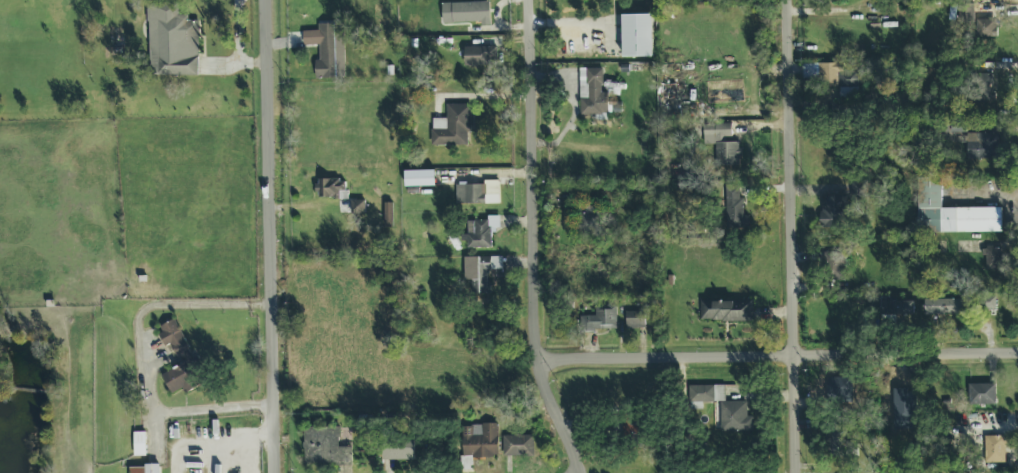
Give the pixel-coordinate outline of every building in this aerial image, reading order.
[(442,4),(442,24),(482,23),(482,26),(490,26),(489,2),(442,4)] [(148,4),(149,77),(198,76),(198,21),(187,21),(187,16),(177,16),(177,3),(148,4)] [(653,57),(652,15),(621,16),(622,58),(653,57)] [(996,20),(977,20),(977,39),(996,39),(996,20)] [(344,79),(343,24),(318,25),(318,31),(303,32),(303,45),(318,45),(319,60),(315,61),(315,79),(344,79)] [(496,47),(464,48),(464,67),(497,66),(496,47)] [(602,69),(579,70),(580,115),(613,115),(613,103),(608,103),(608,93),(602,94),(602,69)] [(993,74),(974,75),(974,99),(994,98),(993,74)] [(432,146),(470,146),(470,105),(446,105),(447,120),(431,120),(432,146)] [(715,142),(716,167),(740,166),(739,142),(730,143),(729,131),(719,131),(719,142),(715,142)] [(967,160),(998,159),(998,134),(966,134),(967,160)] [(435,171),(405,171),(405,187),(435,187),(435,171)] [(1001,208),(942,209),(941,179),(917,179),(918,234),(1002,233),(1001,208)] [(317,180),(316,198),(338,198),(338,192),(345,192),(345,180),(317,180)] [(499,204),(498,181),(485,182),(485,185),(455,186),(456,205),(499,204)] [(864,183),(851,184),(851,197),(864,196),(864,183)] [(726,229),(749,229),(749,216),(741,216),(742,187),(726,187),(726,229)] [(820,197),(821,229),(848,228),(846,196),(820,197)] [(365,201),(351,201),(350,214),(364,215),(365,201)] [(598,237),(599,203),(578,202),(577,237),(598,237)] [(392,204),(384,204),(384,227),(392,228),(392,204)] [(467,236),(464,236),(464,249),(491,249),(491,228),(499,228),(499,216),(488,217),(488,221),(467,222),(467,236)] [(1003,248),(984,248),(985,271),(1004,270),(1003,248)] [(463,258),(464,282),(469,282),(470,296),(489,295),(488,271),(502,270),(502,257),(463,258)] [(982,295),(981,310),(995,311),(995,296),(982,295)] [(699,321),(753,322),(754,302),(700,300),(699,321)] [(914,300),(880,300),(880,317),(914,317),(914,300)] [(961,300),(925,300),(925,316),(962,316),(961,300)] [(616,331),(616,304),(594,305),(595,316),(579,317),(579,332),(616,331)] [(626,330),(645,330),(645,312),(625,312),(626,330)] [(162,375),(171,395),(182,390),(184,394),(205,384),(194,358),(192,358),(176,320),(156,329),(165,347),(170,345),(176,358),(183,355),(187,364),(162,375)] [(996,406),(995,384),(968,385),(969,406),(996,406)] [(725,386),(689,386),(690,403),(719,403),(720,432),(753,432),(752,417),(747,417),(746,402),(726,402),(725,386)] [(498,425),(462,426),(463,459),(499,458),(498,425)] [(339,429),(304,428),(304,465),(351,465),(352,448),(339,448),(339,429)] [(145,456),(145,433),(133,433),(134,457),(145,456)] [(534,457),(533,436),(502,436),(502,457),(534,457)] [(1005,463),(1004,437),(984,437),(984,463),(1005,463)] [(414,461),(414,442),(384,441),(384,460),(414,461)]
